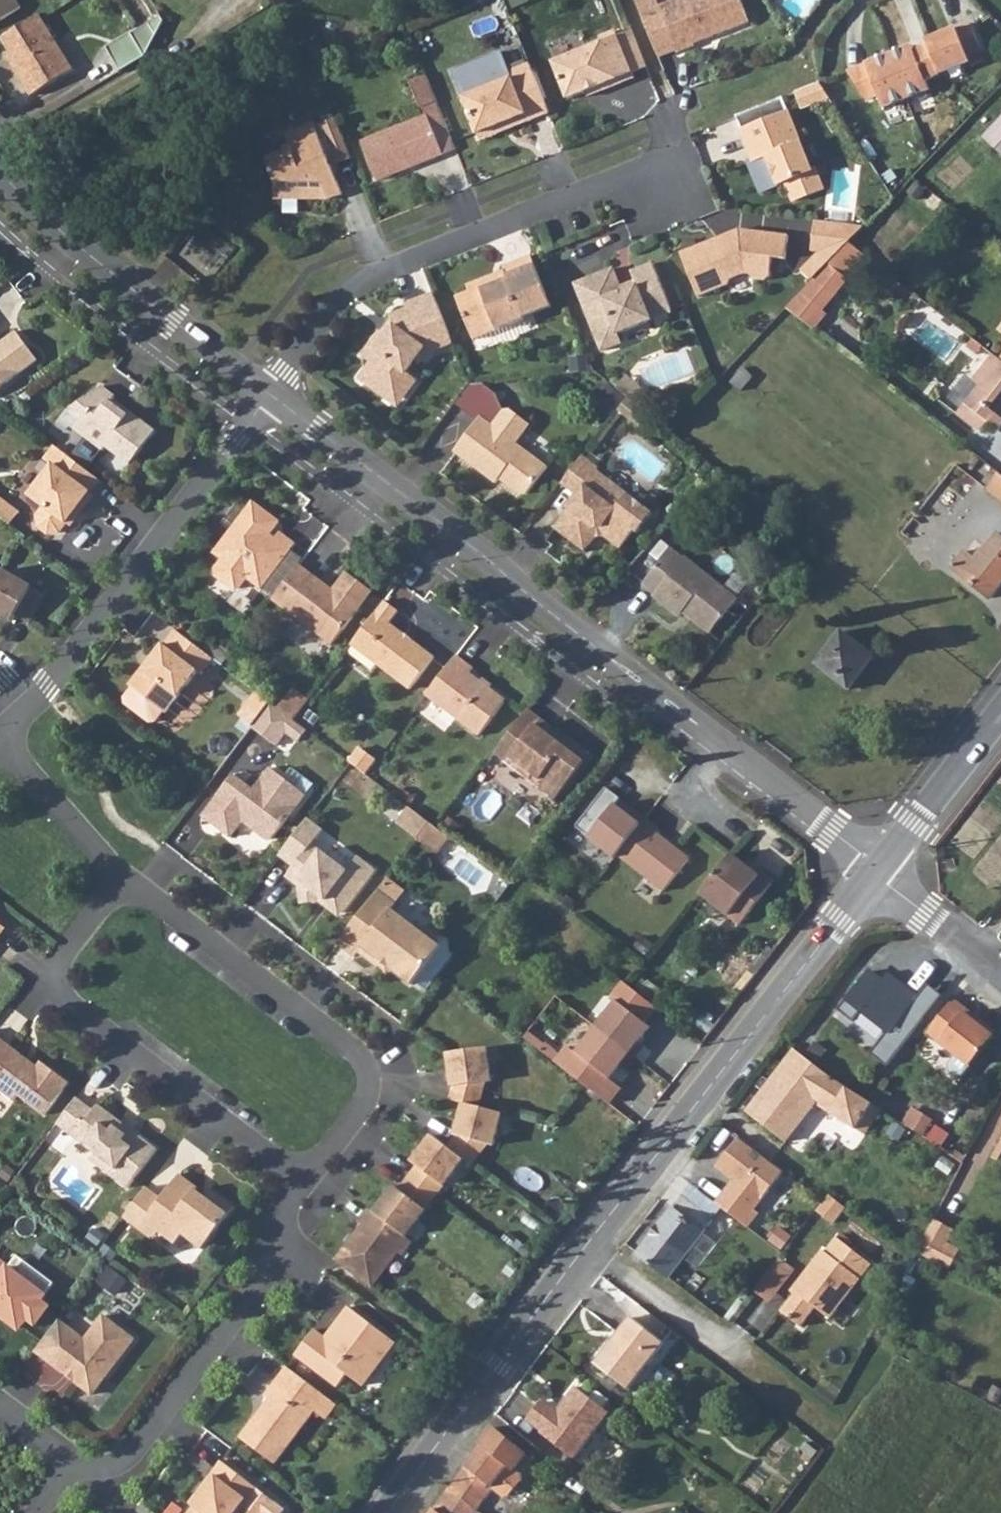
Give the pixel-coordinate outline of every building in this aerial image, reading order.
[(17,0),(0,0),(0,20),(21,7),(17,0)] [(642,15),(660,7),(657,0),(638,0),(637,1),(642,15)] [(642,15),(660,59),(677,52),(678,54),(697,46),(697,44),(751,22),(742,0),(678,0),(642,15)] [(40,13),(2,37),(13,55),(19,64),(15,67),(32,95),(75,69),(40,13)] [(108,45),(122,69),(149,53),(164,20),(161,15),(133,31),(133,30),(108,45)] [(915,46),(851,72),(870,100),(882,95),(887,108),(933,89),(929,80),(943,74),(942,74),(973,62),(971,56),(984,51),(973,23),(929,41),(931,47),(918,52),(915,46)] [(619,37),(617,32),(600,39),(603,44),(553,63),(567,101),(585,93),(600,88),(602,93),(635,79),(633,75),(619,37)] [(619,37),(633,75),(647,69),(633,32),(619,37)] [(549,114),(530,63),(511,71),(504,51),(453,71),(478,133),(526,115),(529,122),(549,114)] [(13,55),(9,58),(15,67),(19,64),(13,55)] [(456,150),(428,77),(411,83),(422,110),(424,109),(427,117),(363,142),(378,181),(456,150)] [(823,83),(799,93),(806,109),(833,98),(823,83)] [(585,93),(587,98),(602,93),(600,88),(585,93)] [(786,98),(738,117),(743,131),(742,132),(749,150),(757,147),(763,161),(755,164),(751,165),(762,193),(789,183),(796,202),(827,189),(818,170),(815,171),(786,98)] [(526,115),(478,133),(481,140),(529,122),(526,115)] [(337,119),(316,127),(325,147),(340,162),(333,168),(353,160),(337,119)] [(1000,157),(1000,119),(982,140),(1000,157)] [(325,147),(316,127),(302,133),(302,132),(288,138),(293,151),(268,161),(277,181),(269,198),(324,199),(328,198),(331,197),(335,195),(339,194),(342,191),(333,168),(340,162),(325,147)] [(757,147),(749,150),(755,164),(763,161),(757,147)] [(850,245),(868,226),(819,220),(816,250),(823,251),(807,267),(818,278),(829,266),(850,245)] [(717,239),(681,253),(698,298),(728,286),(730,281),(745,275),(750,275),(754,279),(765,281),(771,276),(773,258),(786,259),(789,235),(739,230),(727,235),(729,241),(719,245),(717,239)] [(727,235),(717,239),(719,245),(729,241),(727,235)] [(470,291),(457,296),(473,339),(524,320),(519,305),(547,295),(532,256),(503,267),(504,271),(508,279),(497,284),(494,275),(468,285),(470,291)] [(818,278),(787,310),(812,329),(825,313),(823,312),(847,280),(829,266),(818,278)] [(613,268),(575,284),(600,351),(606,354),(618,349),(620,343),(619,338),(673,318),(655,269),(638,275),(635,281),(637,286),(639,291),(625,296),(623,292),(613,268)] [(494,275),(497,284),(508,279),(504,271),(494,275)] [(623,292),(625,296),(639,291),(637,286),(623,292)] [(449,334),(434,294),(406,305),(408,310),(393,316),(396,324),(388,335),(384,331),(382,330),(364,353),(373,360),(365,371),(366,381),(382,393),(393,392),(408,371),(417,359),(421,362),(429,351),(432,350),(429,342),(449,334)] [(396,324),(394,320),(384,331),(388,335),(396,324)] [(39,360),(17,331),(0,344),(0,388),(39,360)] [(449,334),(429,342),(432,350),(453,342),(449,334)] [(973,380),(979,384),(956,414),(974,428),(984,428),(989,422),(998,430),(1000,426),(1000,361),(1000,360),(992,355),(973,380)] [(418,379),(408,371),(393,392),(382,393),(398,405),(418,379)] [(116,395),(103,385),(73,407),(84,415),(74,427),(86,437),(71,457),(87,469),(102,449),(103,450),(106,445),(130,464),(156,430),(114,398),(116,395)] [(640,390),(631,402),(639,408),(648,397),(640,390)] [(480,416),(453,451),(495,484),(498,479),(500,476),(506,480),(503,483),(519,495),(526,494),(547,467),(516,443),(530,424),(510,409),(503,410),(492,425),(480,416)] [(71,457),(56,446),(46,460),(54,466),(31,495),(46,506),(39,515),(40,527),(49,534),(61,532),(80,507),(84,510),(95,495),(91,492),(101,479),(87,469),(71,457)] [(599,469),(582,456),(561,484),(576,496),(566,509),(568,510),(553,528),(582,553),(593,539),(593,534),(603,534),(602,539),(619,550),(633,532),(636,535),(652,515),(597,471),(599,469)] [(992,478),(987,475),(981,483),(986,488),(984,491),(1000,504),(1000,475),(997,472),(992,478)] [(23,509),(0,492),(0,513),(13,522),(23,509)] [(282,521),(254,500),(215,552),(224,559),(216,568),(217,576),(234,589),(242,588),(249,578),(263,588),(297,543),(282,531),(274,541),(269,537),(282,521)] [(989,599),(1000,584),(1000,537),(996,532),(975,558),(964,550),(949,569),(989,599)] [(642,584),(653,593),(651,596),(677,617),(682,612),(708,634),(737,599),(684,555),(683,557),(671,548),(642,584)] [(300,564),(274,599),(333,645),(374,591),(348,571),(334,589),(300,564)] [(15,620),(18,615),(31,622),(47,594),(5,570),(0,579),(0,612),(15,620)] [(386,600),(353,644),(411,689),(436,656),(391,622),(400,610),(386,600)] [(215,658),(177,630),(165,644),(163,643),(130,684),(133,686),(124,697),(125,702),(151,722),(156,721),(164,710),(167,712),(198,671),(202,674),(215,658)] [(814,666),(848,691),(875,657),(841,631),(814,666)] [(475,668),(458,655),(427,695),(481,735),(507,700),(472,673),(475,668)] [(280,708),(296,720),(307,704),(292,692),(280,708)] [(280,708),(272,701),(253,726),(278,745),(288,732),(299,741),(308,729),(296,720),(280,708)] [(555,728),(530,708),(496,752),(558,799),(589,758),(553,730),(555,728)] [(351,762),(367,774),(377,761),(360,748),(350,761),(351,762)] [(255,789),(235,774),(204,816),(232,837),(247,818),(257,825),(258,832),(268,839),(274,839),(308,794),(272,767),(255,789)] [(615,859),(618,856),(646,819),(634,810),(629,816),(616,805),(621,800),(607,789),(576,828),(615,859)] [(419,838),(431,822),(411,807),(399,823),(419,838)] [(309,817),(281,855),(295,867),(291,872),(300,879),(302,894),(313,902),(328,900),(330,900),(331,903),(344,912),(377,869),(360,856),(349,870),(314,843),(325,829),(309,817)] [(618,856),(664,892),(690,859),(657,833),(660,831),(646,819),(618,856)] [(439,828),(431,822),(419,838),(439,853),(451,837),(439,828)] [(700,896),(740,926),(773,882),(762,873),(759,877),(732,855),(700,896)] [(380,890),(340,943),(357,956),(365,947),(414,984),(443,946),(441,944),(440,936),(428,927),(419,928),(393,908),(397,903),(380,890)] [(313,902),(302,894),(303,903),(313,902)] [(922,997),(874,962),(835,1015),(894,1058),(926,1014),(916,1006),(922,997)] [(566,1049),(554,1065),(607,1106),(619,1090),(608,1081),(619,1067),(625,1072),(643,1049),(636,1044),(648,1029),(643,1025),(656,1007),(623,982),(610,998),(616,1003),(574,1056),(566,1049)] [(927,1035),(970,1069),(995,1035),(952,1001),(927,1035)] [(0,1037),(0,1088),(16,1100),(20,1095),(47,1115),(71,1082),(43,1061),(40,1067),(0,1037)] [(339,1259),(374,1286),(400,1252),(404,1255),(414,1241),(407,1236),(465,1160),(473,1166),(488,1145),(494,1146),(502,1114),(479,1108),(484,1083),(491,1082),(485,1049),(447,1054),(452,1088),(453,1088),(450,1101),(464,1104),(456,1137),(457,1137),(449,1148),(433,1137),(414,1163),(419,1166),(401,1190),(396,1186),(376,1212),(371,1209),(360,1223),(364,1225),(339,1259)] [(880,1110),(834,1081),(794,1050),(746,1113),(786,1143),(817,1102),(832,1111),(831,1114),(856,1130),(861,1122),(869,1127),(880,1110)] [(96,1110),(79,1097),(59,1123),(98,1152),(93,1159),(130,1188),(159,1148),(101,1104),(96,1110)] [(910,1110),(902,1123),(906,1126),(914,1112),(910,1110)] [(930,1122),(914,1112),(906,1126),(922,1136),(930,1122)] [(861,1122),(856,1130),(864,1135),(869,1127),(861,1122)] [(935,1125),(926,1138),(937,1145),(945,1131),(935,1125)] [(783,1171),(738,1137),(715,1167),(737,1183),(730,1192),(726,1189),(714,1204),(728,1215),(747,1228),(758,1213),(754,1210),(783,1171)] [(163,1198),(149,1187),(126,1217),(141,1229),(147,1221),(161,1232),(177,1244),(185,1234),(205,1249),(237,1208),(216,1191),(207,1203),(196,1194),(200,1188),(182,1174),(163,1198)] [(637,1256),(670,1280),(706,1233),(703,1232),(712,1220),(681,1198),(637,1256)] [(932,1216),(913,1249),(946,1268),(957,1248),(944,1241),(952,1228),(932,1216)] [(141,1229),(156,1240),(161,1232),(147,1221),(141,1229)] [(871,1263),(836,1236),(825,1251),(822,1249),(796,1284),(800,1287),(781,1311),(801,1326),(815,1306),(830,1317),(871,1263)] [(20,1256),(11,1268),(48,1296),(57,1284),(20,1256)] [(756,1291),(772,1301),(794,1270),(778,1259),(756,1291)] [(0,1260),(0,1312),(23,1329),(30,1319),(44,1301),(48,1296),(11,1268),(0,1260)] [(52,1307),(44,1301),(30,1319),(38,1325),(52,1307)] [(317,1330),(299,1354),(341,1386),(350,1374),(365,1386),(398,1342),(352,1307),(328,1339),(317,1330)] [(87,1340),(61,1320),(37,1351),(95,1394),(137,1339),(106,1316),(87,1340)] [(596,1366),(628,1390),(663,1343),(631,1318),(596,1366)] [(289,1366),(278,1381),(267,1396),(271,1399),(242,1437),(277,1464),(317,1410),(324,1416),(335,1401),(289,1366)] [(542,1434),(574,1459),(609,1413),(578,1389),(560,1411),(549,1403),(544,1410),(539,1407),(527,1422),(542,1434)] [(545,1399),(539,1407),(544,1410),(549,1403),(545,1399)] [(490,1428),(448,1488),(477,1511),(485,1499),(492,1489),(502,1497),(508,1496),(520,1479),(519,1472),(513,1468),(523,1454),(490,1428)] [(224,1461),(202,1490),(206,1493),(191,1512),(280,1512),(284,1508),(224,1461)] [(477,1511),(448,1488),(431,1512),(475,1512),(477,1511)]
